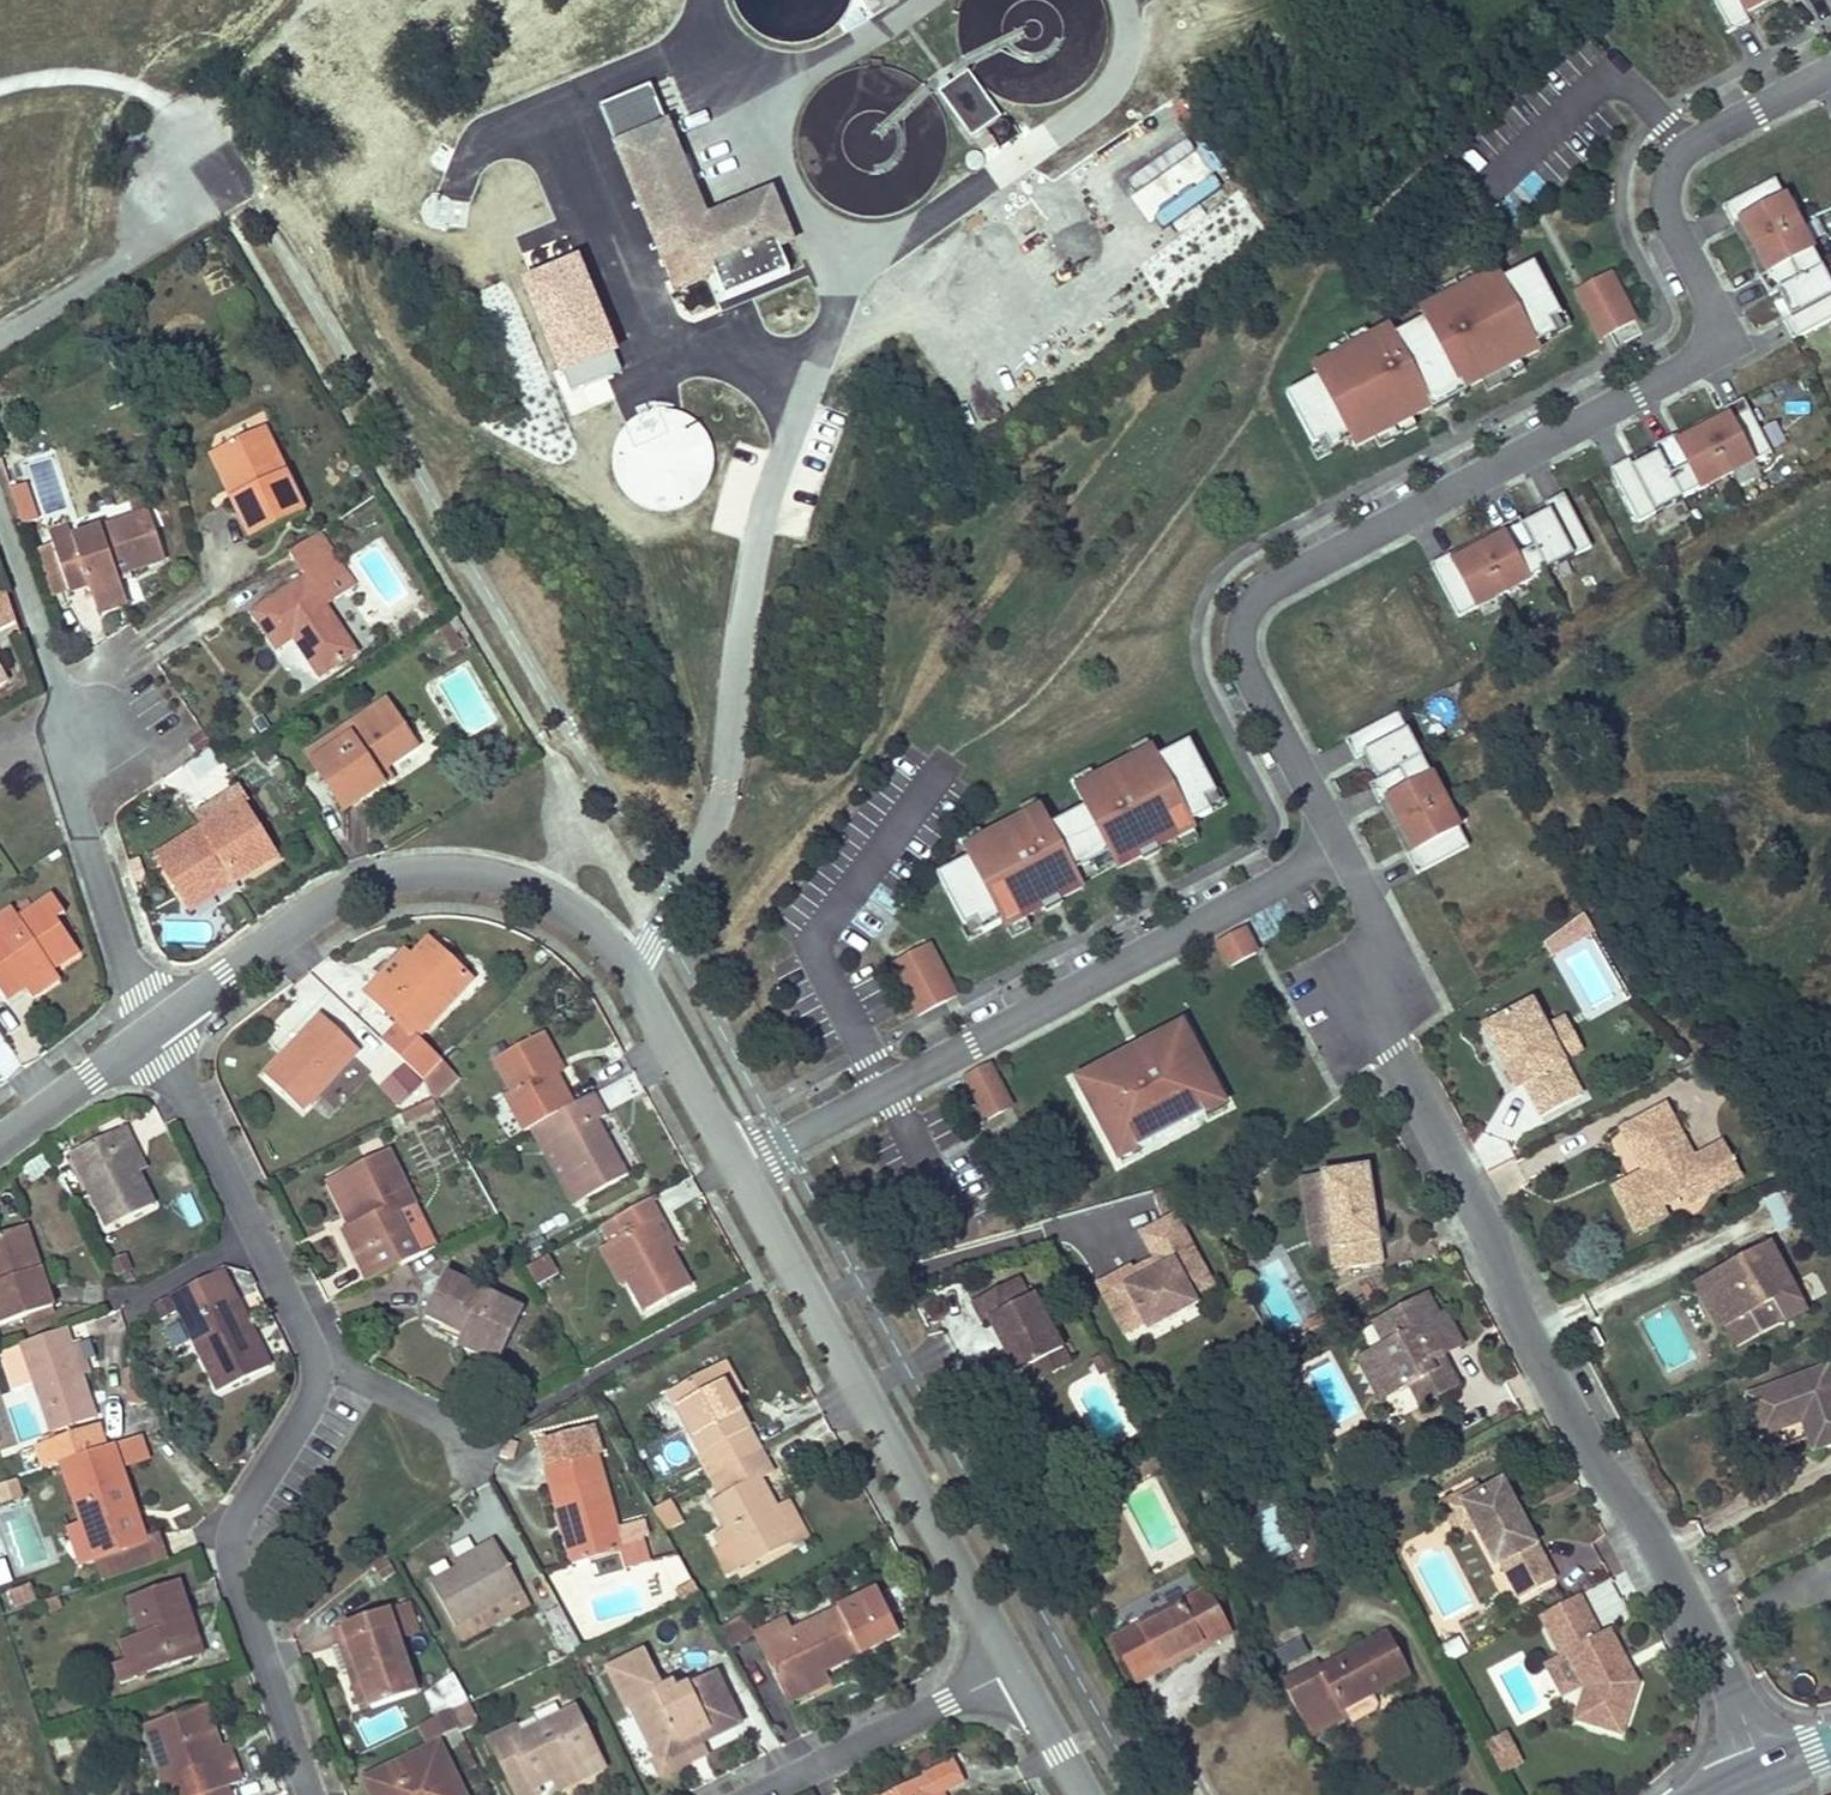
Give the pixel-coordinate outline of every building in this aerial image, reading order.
[(1770,0),(1714,0),(1731,33),(1750,23),(1745,14),(1771,1),(1770,0)] [(997,119),(964,73),(934,94),(967,140),(997,119)] [(596,110),(612,149),(663,128),(647,88),(596,110)] [(663,128),(612,149),(668,282),(784,233),(768,195),(703,222),(663,128)] [(701,181),(731,168),(719,141),(689,154),(701,181)] [(277,142),(267,151),(283,167),(292,158),(277,142)] [(1799,225),(1775,180),(1722,208),(1732,226),(1741,222),(1754,248),(1799,225)] [(1822,269),(1799,225),(1754,248),(1768,274),(1760,278),(1769,296),(1778,292),(1822,269)] [(673,294),(789,246),(784,233),(668,282),(673,294)] [(1463,390),(1537,351),(1535,346),(1555,335),(1548,322),(1559,316),(1532,265),(1501,282),(1497,274),(1419,314),(1423,321),(1393,338),(1389,330),(1312,371),(1316,380),(1285,396),(1312,448),(1323,442),(1330,455),(1350,444),(1352,449),(1429,409),(1431,413),(1465,395),(1463,390)] [(1822,269),(1778,292),(1791,318),(1783,322),(1793,339),(1830,320),(1830,286),(1822,269)] [(1637,321),(1612,273),(1588,285),(1613,334),(1637,321)] [(1613,334),(1588,285),(1581,289),(1573,293),(1598,341),(1607,337),(1613,334)] [(688,345),(695,415),(713,413),(706,343),(688,345)] [(1770,452),(1743,400),(1723,409),(1728,417),(1702,431),(1726,475),(1770,452)] [(265,429),(222,449),(242,494),(231,499),(250,541),(305,515),(265,429)] [(1726,475),(1702,431),(1677,444),(1672,437),(1654,446),(1658,454),(1682,499),(1726,475)] [(222,449),(211,454),(231,499),(242,494),(222,449)] [(1682,499),(1658,454),(1633,468),(1628,460),(1610,469),(1638,522),(1682,499)] [(26,489),(10,494),(20,527),(37,522),(26,489)] [(136,518),(52,545),(68,593),(90,586),(98,613),(126,603),(120,582),(131,579),(129,572),(164,562),(144,492),(129,497),(136,518)] [(1590,548),(1562,495),(1544,505),(1548,513),(1523,526),(1546,571),(1590,548)] [(1546,571),(1523,526),(1519,519),(1500,528),(1504,536),(1479,550),(1502,594),(1546,571)] [(321,534),(291,554),(307,579),(253,614),(277,650),(294,639),(320,677),(356,653),(327,608),(356,588),(321,534)] [(68,593),(52,545),(37,549),(53,597),(68,593)] [(1502,594),(1479,550),(1453,563),(1449,555),(1430,566),(1458,618),(1502,594)] [(15,620),(5,592),(0,595),(0,628),(15,620)] [(447,623),(438,629),(454,654),(463,649),(447,623)] [(8,680),(0,666),(0,685),(8,680)] [(351,740),(314,763),(345,811),(392,781),(385,770),(416,749),(387,703),(345,731),(351,740)] [(1420,758),(1397,713),(1344,741),(1353,759),(1362,755),(1375,782),(1420,758)] [(345,731),(309,754),(314,763),(351,740),(345,731)] [(212,745),(205,735),(190,745),(197,756),(212,745)] [(1068,876),(1102,858),(1109,872),(1134,859),(1136,862),(1149,854),(1148,852),(1188,832),(1184,826),(1204,815),(1197,803),(1209,797),(1182,745),(1150,762),(1146,753),(1069,794),(1078,811),(1043,829),(1034,812),(957,853),(961,862),(930,878),(956,929),(969,923),(975,936),(994,925),(997,932),(1037,910),(1038,912),(1053,905),(1051,902),(1075,890),(1068,876)] [(190,802),(231,780),(215,749),(174,772),(190,802)] [(1444,802),(1420,758),(1375,782),(1367,786),(1377,804),(1385,799),(1399,826),(1444,802)] [(1467,846),(1444,802),(1399,826),(1412,850),(1404,855),(1414,873),(1420,870),(1467,846)] [(160,858),(187,903),(231,875),(237,884),(276,859),(242,805),(160,858)] [(231,875),(187,903),(192,912),(237,884),(231,875)] [(0,933),(0,991),(8,1002),(28,989),(21,979),(46,963),(52,971),(70,959),(63,949),(72,943),(58,919),(65,914),(53,898),(19,920),(13,910),(0,918),(0,931),(1,933),(0,933)] [(1255,953),(1243,929),(1216,943),(1229,967),(1255,953)] [(398,1025),(382,1042),(424,1080),(441,1064),(417,1040),(471,982),(430,942),(412,960),(400,950),(376,975),(380,979),(365,993),(398,1025)] [(72,943),(63,949),(70,959),(79,953),(72,943)] [(954,997),(927,945),(922,948),(918,950),(945,1001),(950,999),(954,997)] [(945,1001),(918,950),(890,965),(917,1017),(945,1001)] [(21,979),(28,989),(33,998),(58,982),(52,971),(46,963),(21,979)] [(1543,1124),(1544,1124),(1584,1103),(1566,1068),(1551,1039),(1549,1036),(1536,1011),(1488,1036),(1503,1064),(1508,1061),(1513,1072),(1508,1075),(1520,1097),(1527,1093),(1543,1124)] [(320,1018),(265,1075),(302,1111),(358,1052),(320,1018)] [(1551,1039),(1566,1068),(1584,1058),(1568,1026),(1549,1036),(1551,1039)] [(505,1097),(524,1134),(531,1130),(573,1107),(557,1076),(550,1064),(556,1061),(542,1033),(493,1060),(511,1094),(505,1097)] [(1212,1103),(1178,1035),(1157,1045),(1153,1038),(1092,1070),(1097,1078),(1073,1090),(1108,1157),(1126,1147),(1129,1153),(1197,1118),(1194,1112),(1212,1103)] [(373,1036),(355,1057),(382,1080),(400,1059),(373,1036)] [(556,1061),(550,1064),(557,1076),(563,1073),(556,1061)] [(1513,1072),(1508,1061),(1503,1064),(1508,1075),(1513,1072)] [(441,1064),(424,1080),(434,1099),(456,1078),(441,1064)] [(1011,1106),(990,1064),(984,1067),(980,1069),(1002,1111),(1006,1109),(1011,1106)] [(1002,1111),(980,1069),(966,1076),(988,1118),(1002,1111)] [(573,1107),(531,1130),(542,1152),(556,1145),(584,1199),(625,1177),(598,1121),(606,1117),(594,1095),(573,1107)] [(435,1101),(401,1117),(405,1125),(439,1109),(435,1101)] [(1693,1166),(1666,1113),(1622,1136),(1645,1181),(1650,1178),(1654,1186),(1624,1202),(1631,1216),(1626,1218),(1637,1239),(1669,1222),(1664,1212),(1684,1202),(1705,1191),(1710,1201),(1742,1184),(1724,1150),(1693,1166)] [(140,1175),(128,1149),(134,1147),(126,1129),(72,1156),(107,1230),(154,1207),(140,1175)] [(556,1145),(542,1152),(570,1206),(584,1199),(556,1145)] [(134,1147),(128,1149),(140,1175),(147,1172),(134,1147)] [(388,1152),(341,1175),(363,1222),(348,1229),(348,1228),(343,1231),(368,1283),(418,1257),(397,1217),(416,1208),(388,1152)] [(1387,1268),(1379,1214),(1373,1215),(1372,1203),(1378,1203),(1373,1171),(1327,1178),(1337,1251),(1334,1252),(1337,1275),(1340,1275),(1341,1281),(1355,1279),(1354,1273),(1387,1268)] [(363,1222),(341,1175),(326,1182),(348,1228),(348,1229),(363,1222)] [(1327,1178),(1307,1181),(1317,1254),(1334,1252),(1337,1251),(1327,1178)] [(1631,1216),(1624,1202),(1654,1186),(1650,1178),(1645,1181),(1615,1196),(1626,1218),(1631,1216)] [(1689,1211),(1710,1201),(1705,1191),(1684,1202),(1689,1211)] [(651,1200),(601,1228),(610,1244),(608,1245),(627,1281),(644,1311),(689,1287),(669,1250),(676,1247),(651,1200)] [(1194,1298),(1190,1290),(1208,1280),(1175,1217),(1141,1235),(1156,1263),(1136,1274),(1132,1268),(1098,1286),(1120,1327),(1139,1317),(1143,1325),(1147,1333),(1198,1306),(1194,1298)] [(0,1236),(0,1325),(53,1308),(27,1227),(0,1236)] [(541,1233),(524,1242),(530,1252),(547,1243),(541,1233)] [(627,1281),(608,1245),(599,1249),(619,1286),(627,1281)] [(1788,1327),(1772,1297),(1792,1287),(1769,1245),(1749,1256),(1751,1260),(1756,1268),(1748,1272),(1744,1264),(1704,1285),(1717,1309),(1723,1305),(1735,1327),(1728,1331),(1740,1352),(1788,1327)] [(548,1257),(527,1268),(535,1285),(557,1273),(548,1257)] [(1756,1268),(1751,1260),(1744,1264),(1748,1272),(1756,1268)] [(446,1274),(425,1317),(465,1336),(460,1346),(496,1365),(524,1311),(446,1274)] [(1213,1288),(1208,1280),(1190,1290),(1194,1298),(1213,1288)] [(1066,1356),(1037,1302),(1031,1305),(1021,1285),(975,1309),(986,1331),(992,1328),(1004,1350),(1008,1347),(1013,1355),(1008,1357),(1021,1380),(1037,1372),(1066,1356)] [(1717,1309),(1704,1285),(1698,1289),(1722,1334),(1728,1331),(1735,1327),(1723,1305),(1717,1309)] [(239,1316),(245,1314),(237,1297),(185,1323),(218,1393),(270,1368),(256,1338),(250,1341),(239,1316)] [(1422,1409),(1422,1408),(1461,1388),(1455,1378),(1437,1371),(1433,1364),(1445,1358),(1465,1347),(1448,1316),(1441,1319),(1430,1298),(1376,1326),(1388,1350),(1377,1356),(1399,1397),(1412,1391),(1422,1409)] [(256,1338),(245,1314),(239,1316),(250,1341),(256,1338)] [(1124,1335),(1143,1325),(1139,1317),(1120,1327),(1124,1335)] [(66,1330),(23,1344),(39,1394),(51,1433),(96,1418),(81,1375),(71,1346),(66,1330)] [(79,1343),(71,1346),(81,1375),(89,1373),(79,1343)] [(23,1344),(1,1351),(17,1401),(39,1394),(23,1344)] [(1013,1355),(1008,1347),(1004,1350),(1008,1357),(1013,1355)] [(1066,1356),(1037,1372),(1044,1387),(1074,1371),(1066,1356)] [(1382,1406),(1399,1397),(1377,1356),(1361,1365),(1382,1406)] [(1455,1378),(1445,1358),(1433,1364),(1437,1371),(1455,1378)] [(667,1393),(702,1458),(707,1455),(718,1476),(760,1453),(731,1397),(740,1392),(724,1362),(667,1393)] [(1830,1371),(1749,1400),(1764,1442),(1800,1429),(1810,1457),(1830,1449),(1830,1373),(1830,1371)] [(37,1446),(44,1470),(63,1463),(105,1449),(97,1426),(37,1446)] [(105,1449),(63,1463),(84,1527),(94,1560),(145,1544),(144,1542),(121,1468),(147,1459),(139,1438),(105,1449)] [(720,1502),(712,1506),(726,1533),(731,1542),(720,1547),(714,1550),(726,1573),(743,1564),(745,1567),(793,1542),(776,1511),(760,1481),(773,1474),(761,1452),(760,1453),(718,1476),(730,1497),(720,1502)] [(702,1458),(698,1461),(709,1481),(718,1476),(707,1455),(702,1458)] [(597,1456),(547,1470),(571,1565),(621,1553),(597,1456)] [(718,1476),(709,1481),(720,1502),(730,1497),(718,1476)] [(0,1484),(0,1504),(22,1499),(19,1481),(0,1484)] [(1555,1581),(1525,1524),(1520,1527),(1512,1512),(1517,1510),(1503,1483),(1482,1493),(1462,1504),(1475,1529),(1496,1568),(1501,1565),(1519,1600),(1555,1581)] [(1462,1504),(1482,1493),(1479,1486),(1441,1505),(1458,1538),(1475,1529),(1462,1504)] [(670,1502),(653,1512),(664,1532),(681,1522),(670,1502)] [(791,1503),(776,1511),(793,1542),(796,1548),(811,1540),(791,1503)] [(1517,1510),(1512,1512),(1520,1527),(1525,1524),(1517,1510)] [(624,1547),(649,1532),(641,1518),(616,1532),(624,1547)] [(94,1560),(84,1527),(71,1531),(82,1565),(94,1560)] [(726,1533),(715,1538),(720,1547),(731,1542),(726,1533)] [(145,1544),(94,1560),(102,1584),(167,1562),(159,1537),(144,1542),(145,1544)] [(457,1570),(430,1585),(456,1630),(524,1591),(495,1541),(476,1551),(480,1558),(457,1570)] [(476,1551),(453,1563),(457,1570),(480,1558),(476,1551)] [(11,1585),(6,1561),(0,1562),(0,1587),(11,1585)] [(694,1583),(677,1591),(682,1604),(700,1595),(694,1583)] [(122,1642),(127,1662),(142,1658),(147,1675),(193,1660),(183,1627),(192,1624),(179,1584),(129,1600),(140,1636),(122,1642)] [(7,1592),(12,1610),(36,1602),(30,1585),(7,1592)] [(1193,1651),(1190,1645),(1225,1627),(1205,1590),(1114,1639),(1136,1681),(1193,1651)] [(524,1591),(456,1630),(464,1645),(532,1607),(524,1591)] [(786,1619),(753,1636),(755,1639),(783,1696),(824,1675),(823,1672),(861,1655),(853,1639),(872,1631),(858,1600),(792,1633),(786,1619)] [(1638,1689),(1630,1675),(1626,1677),(1621,1668),(1625,1666),(1609,1635),(1600,1640),(1579,1600),(1541,1620),(1562,1660),(1567,1657),(1586,1693),(1575,1724),(1621,1740),(1638,1689)] [(334,1629),(340,1648),(351,1645),(371,1710),(416,1695),(400,1640),(420,1633),(411,1604),(334,1629)] [(743,1616),(719,1630),(731,1651),(755,1639),(753,1636),(743,1616)] [(192,1624),(183,1627),(193,1660),(203,1657),(192,1624)] [(1225,1627),(1190,1645),(1193,1651),(1228,1633),(1225,1627)] [(1304,1669),(1280,1681),(1309,1736),(1346,1716),(1342,1708),(1405,1675),(1385,1636),(1320,1669),(1324,1675),(1311,1682),(1304,1669)] [(1303,1639),(1273,1647),(1278,1668),(1309,1661),(1303,1639)] [(351,1645),(340,1648),(360,1713),(371,1710),(351,1645)] [(632,1708),(657,1760),(660,1765),(700,1745),(739,1726),(715,1674),(678,1692),(675,1687),(664,1691),(646,1653),(608,1671),(627,1710),(632,1708)] [(1586,1693),(1567,1657),(1562,1660),(1546,1669),(1564,1704),(1586,1693)] [(142,1658),(127,1662),(134,1680),(147,1675),(142,1658)] [(1317,1663),(1304,1669),(1311,1682),(1324,1675),(1320,1669),(1317,1663)] [(1630,1675),(1625,1666),(1621,1668),(1626,1677),(1630,1675)] [(824,1675),(783,1696),(787,1705),(830,1685),(824,1675)] [(422,1713),(427,1725),(448,1714),(443,1703),(422,1713)] [(453,1712),(451,1713),(459,1731),(461,1734),(477,1726),(467,1706),(453,1712)] [(229,1787),(240,1784),(231,1758),(221,1761),(217,1749),(205,1707),(145,1726),(167,1794),(231,1794),(229,1787)] [(554,1781),(599,1758),(576,1711),(520,1738),(516,1729),(490,1742),(516,1794),(539,1794),(536,1789),(554,1781)] [(427,1725),(419,1729),(428,1746),(459,1731),(451,1713),(448,1714),(427,1725)] [(1520,1769),(1504,1739),(1486,1748),(1502,1779),(1520,1769)] [(373,1794),(463,1794),(440,1745),(366,1780),(373,1794)] [(660,1765),(657,1760),(651,1763),(658,1778),(705,1756),(700,1745),(660,1765)] [(228,1747),(217,1749),(221,1761),(231,1758),(228,1747)] [(599,1758),(554,1781),(559,1791),(604,1769),(599,1758)] [(943,1793),(963,1783),(954,1763),(888,1794),(939,1794),(943,1793)]
